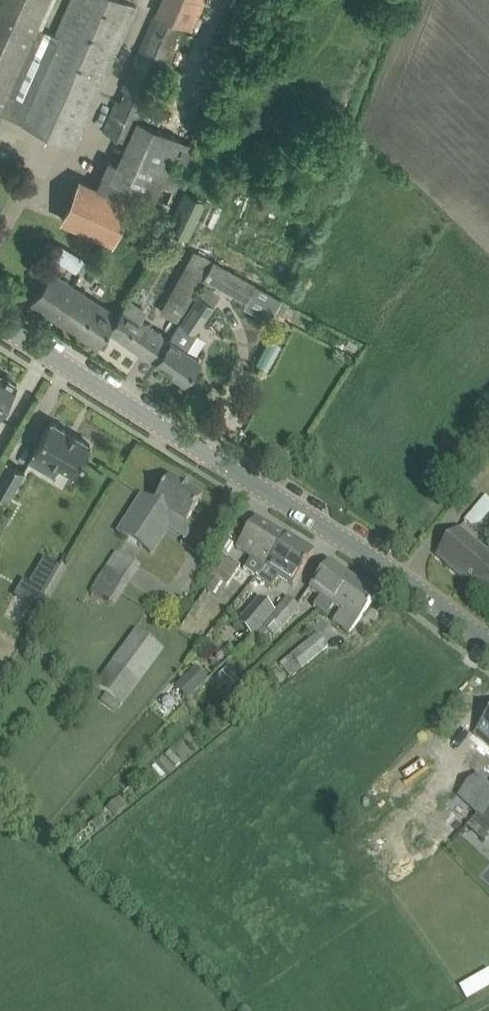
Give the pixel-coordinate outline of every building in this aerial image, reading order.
[(4,112),(19,118),(75,145),(138,4),(128,0),(70,0),(28,99),(13,92),(53,0),(0,0),(0,120),(4,112)] [(117,100),(104,129),(127,139),(117,162),(110,159),(104,175),(103,175),(97,187),(81,180),(64,219),(112,240),(127,206),(136,210),(144,191),(169,202),(194,143),(138,118),(180,23),(189,26),(201,0),(163,0),(157,14),(155,13),(122,89),(124,90),(120,101),(117,100)] [(173,233),(198,246),(221,203),(195,190),(173,233)] [(63,246),(55,259),(76,271),(83,258),(63,246)] [(202,279),(214,259),(196,249),(161,309),(180,321),(202,279)] [(258,283),(214,259),(202,279),(207,281),(213,285),(215,282),(249,301),(258,283)] [(31,302),(64,324),(86,293),(52,271),(31,302)] [(171,339),(156,361),(168,369),(169,374),(175,378),(180,377),(184,380),(200,358),(187,349),(197,333),(195,332),(214,304),(221,293),(205,284),(182,322),(171,339)] [(98,347),(110,329),(118,315),(86,293),(64,324),(98,347)] [(110,329),(156,361),(171,339),(139,318),(144,310),(129,299),(118,315),(110,329)] [(270,338),(256,362),(267,368),(281,344),(270,338)] [(17,383),(0,373),(0,413),(17,383)] [(47,458),(74,474),(91,444),(51,421),(33,450),(35,451),(29,460),(42,467),(47,458)] [(0,473),(0,493),(9,498),(25,471),(7,461),(0,473)] [(140,495),(116,532),(139,547),(156,520),(185,539),(193,528),(186,523),(191,515),(202,498),(170,477),(159,494),(154,503),(149,500),(140,495)] [(488,514),(488,497),(486,495),(466,519),(477,528),(488,514)] [(244,569),(259,579),(265,569),(287,536),(256,518),(238,549),(252,559),(244,569)] [(474,588),(488,571),(488,552),(461,529),(437,557),(474,588)] [(265,569),(259,579),(272,588),(279,578),(294,587),(304,570),(314,553),(287,536),(265,569)] [(115,551),(89,591),(115,607),(140,567),(115,551)] [(206,573),(215,579),(208,590),(219,598),(227,587),(240,567),(220,553),(206,573)] [(44,559),(29,585),(44,593),(59,568),(44,559)] [(334,605),(334,606),(354,579),(329,561),(310,589),(321,597),(314,606),(327,615),(334,605)] [(474,588),(488,601),(488,571),(474,588)] [(354,579),(334,606),(342,611),(334,622),(351,634),(378,597),(354,579)] [(245,645),(253,636),(276,611),(259,597),(237,623),(249,632),(238,638),(245,645)] [(277,611),(276,611),(253,636),(258,641),(268,631),(273,636),(299,608),(288,598),(277,611)] [(123,706),(164,650),(136,629),(95,684),(106,693),(101,701),(116,712),(122,705),(123,706)] [(281,663),(292,677),(329,647),(318,633),(281,663)] [(196,668),(175,688),(186,699),(206,679),(196,668)] [(488,745),(488,720),(476,733),(488,745)] [(132,733),(140,740),(145,734),(137,728),(132,733)] [(466,825),(470,822),(488,802),(488,785),(473,770),(455,789),(466,799),(453,813),(466,825)] [(127,806),(119,797),(107,808),(115,816),(127,806)] [(466,825),(483,841),(487,838),(488,835),(488,802),(470,822),(466,825)] [(461,988),(468,999),(488,988),(488,972),(461,988)]
